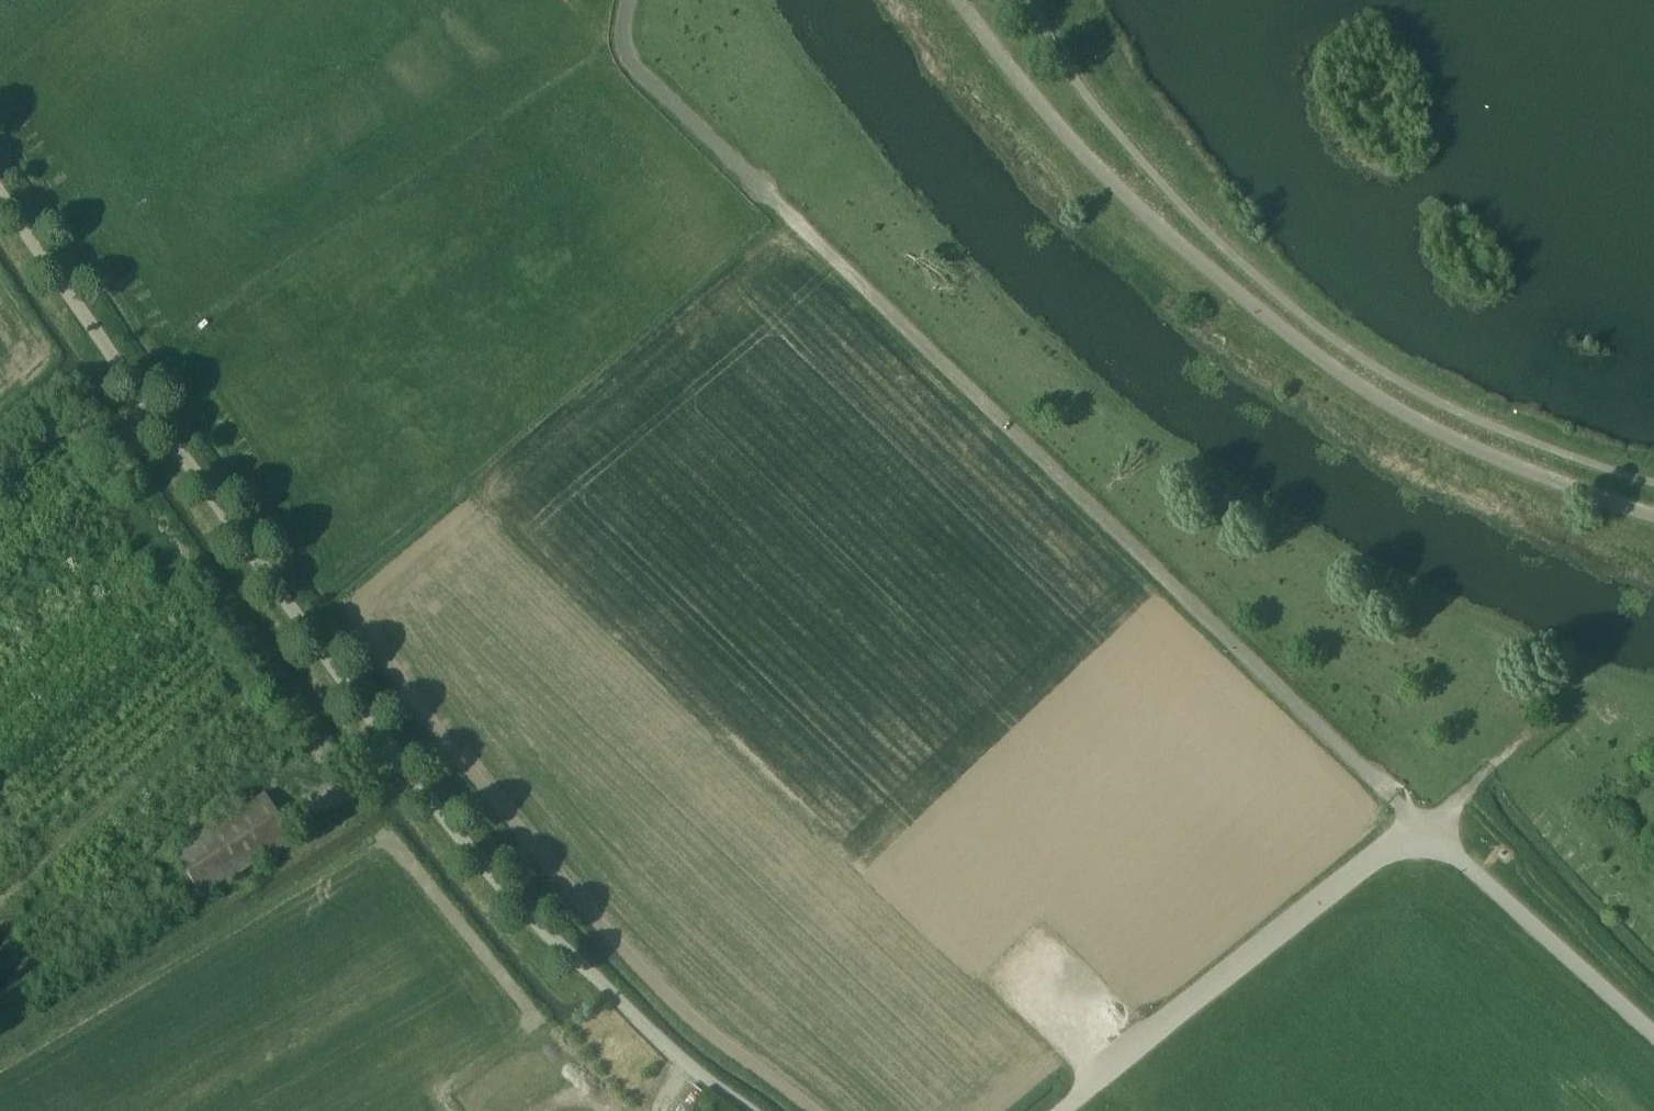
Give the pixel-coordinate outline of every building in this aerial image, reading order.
[(292,840),(264,793),(172,848),(201,895),(292,840)]
